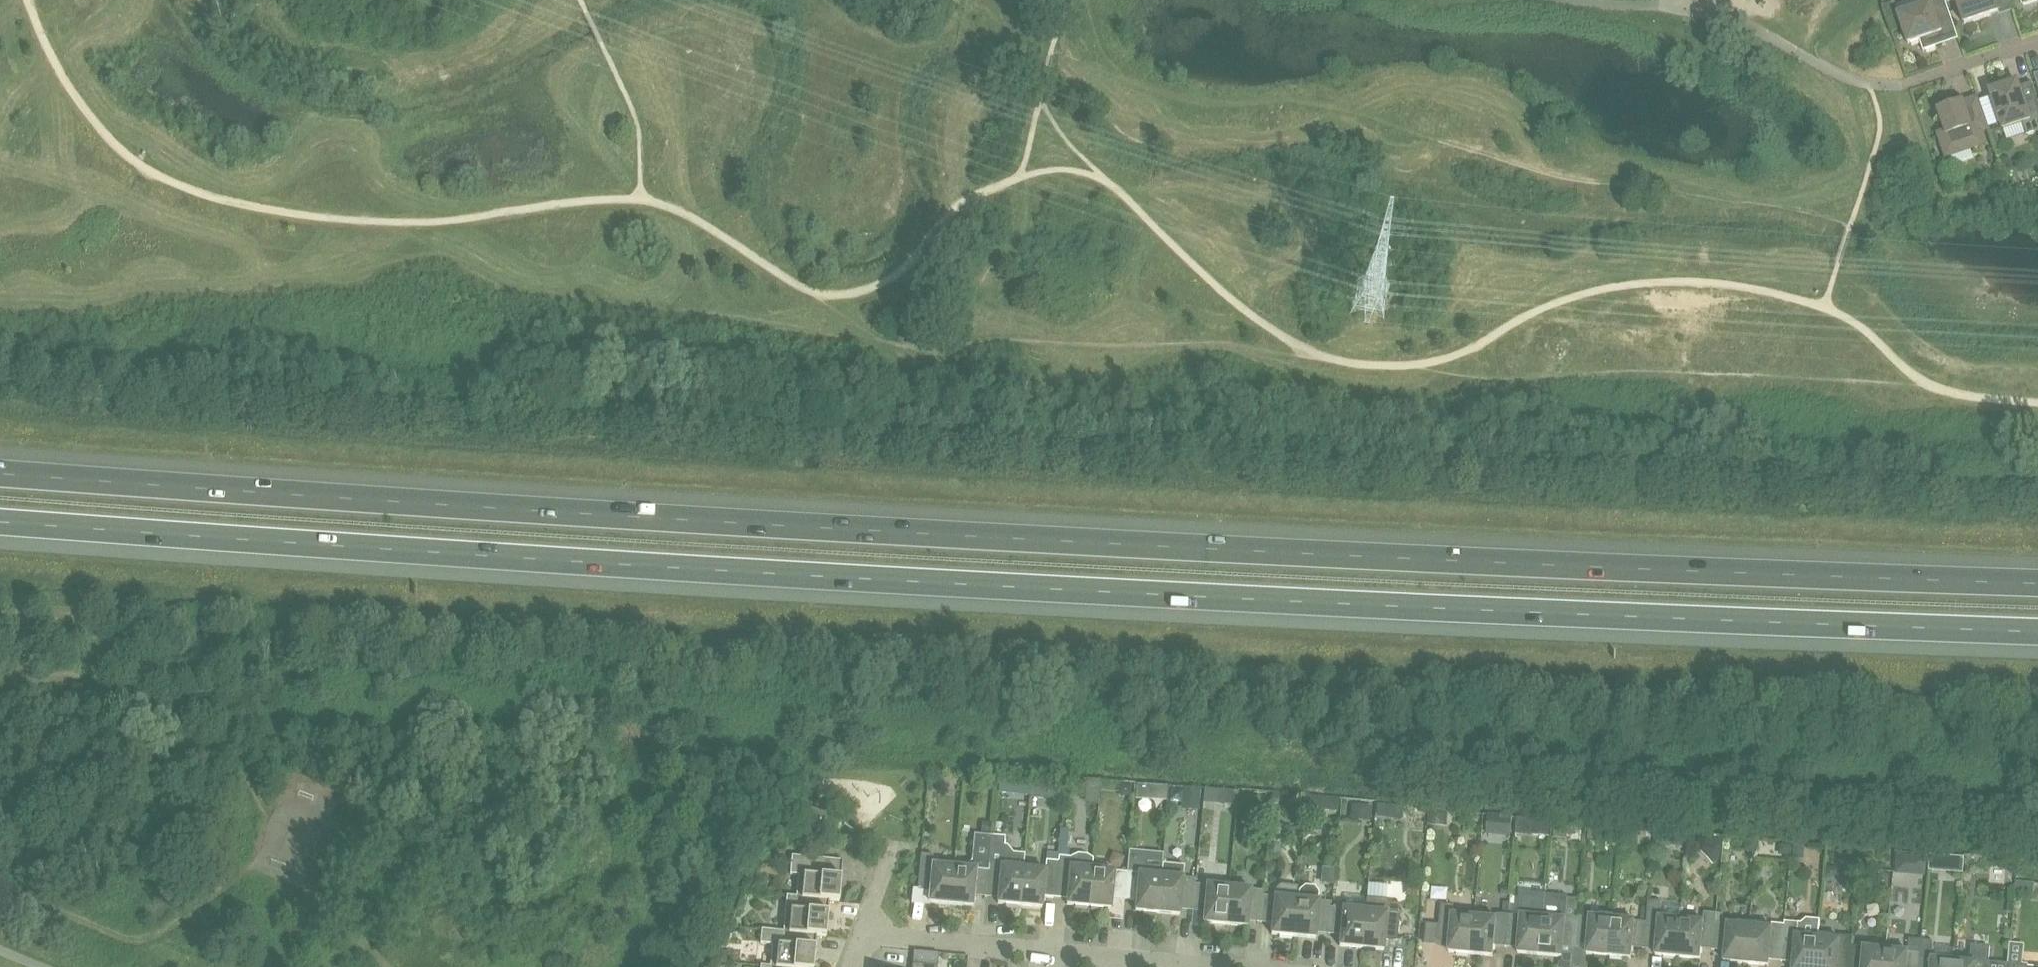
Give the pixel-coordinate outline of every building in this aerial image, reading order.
[(1946,43),(1940,24),(1952,20),(1946,2),(1945,0),(1927,0),(1928,4),(1898,14),(1908,44),(1920,40),(1924,51),(1946,43)] [(1995,1),(1997,0),(1957,0),(1965,25),(1999,13),(1995,1)] [(2025,131),(2030,134),(2037,132),(2037,101),(2032,82),(2031,83),(2019,87),(2018,82),(1990,91),(2003,129),(2022,123),(2025,131)] [(1938,134),(1941,142),(1939,144),(1942,151),(1944,151),(1946,157),(1986,144),(1982,131),(1989,129),(1978,97),(1963,102),(1963,101),(1939,110),(1946,131),(1938,134)] [(1010,788),(1011,778),(1000,777),(999,787),(1010,788)] [(1032,778),(1031,794),(1047,796),(1049,779),(1032,778)] [(1086,781),(1085,793),(1099,794),(1100,782),(1086,781)] [(1101,782),(1100,792),(1118,792),(1119,783),(1101,782)] [(1119,784),(1119,795),(1131,796),(1132,785),(1119,784)] [(1137,785),(1137,800),(1167,801),(1167,787),(1137,785)] [(1183,787),(1181,808),(1199,810),(1201,789),(1183,787)] [(1224,790),(1223,805),(1237,806),(1239,791),(1224,790)] [(1341,801),(1329,800),(1324,799),(1323,810),(1340,812),(1341,801)] [(1391,807),(1390,819),(1403,820),(1404,808),(1391,807)] [(1449,812),(1432,810),(1430,825),(1448,827),(1449,812)] [(1512,818),(1489,817),(1487,835),(1510,836),(1512,818)] [(1533,820),(1532,835),(1551,837),(1552,821),(1533,820)] [(982,822),(981,833),(990,834),(991,823),(982,822)] [(1568,826),(1555,825),(1554,837),(1567,838),(1568,826)] [(1589,826),(1588,838),(1600,839),(1601,827),(1589,826)] [(1062,830),(1061,841),(1069,842),(1070,830),(1062,830)] [(969,863),(955,862),(951,904),(974,907),(974,901),(977,901),(978,896),(987,897),(990,865),(992,836),(975,834),(972,860),(969,863)] [(1657,846),(1670,847),(1670,835),(1658,834),(1657,846)] [(1716,840),(1710,845),(1721,858),(1723,841),(1716,840)] [(1746,841),(1745,847),(1749,853),(1755,854),(1757,843),(1746,841)] [(1806,844),(1795,843),(1794,859),(1804,860),(1806,844)] [(1791,845),(1780,844),(1780,851),(1783,856),(1790,856),(1791,845)] [(1847,852),(1845,867),(1859,869),(1860,854),(1847,852)] [(927,897),(930,897),(929,902),(951,904),(955,862),(942,861),(937,865),(933,865),(934,855),(921,854),(918,891),(927,892),(927,897)] [(1072,858),(1059,856),(1056,898),(1056,893),(1068,894),(1067,905),(1089,907),(1093,864),(1092,869),(1088,869),(1089,859),(1086,856),(1075,855),(1072,858)] [(1896,874),(1908,875),(1909,856),(1897,855),(1896,874)] [(787,896),(840,901),(844,861),(792,856),(790,874),(799,875),(797,897),(787,896)] [(1043,908),(1043,897),(1056,898),(1059,856),(1059,862),(1047,861),(1046,870),(1024,868),(1020,906),(1043,908)] [(1950,858),(1949,865),(1954,870),(1961,871),(1962,859),(1950,858)] [(1106,865),(1093,864),(1089,907),(1112,909),(1113,898),(1125,899),(1127,872),(1111,871),(1106,865)] [(1163,864),(1162,871),(1158,913),(1180,915),(1181,905),(1193,906),(1192,911),(1193,911),(1196,879),(1184,878),(1185,866),(1163,864)] [(1024,868),(990,865),(987,897),(987,892),(999,893),(998,903),(1020,906),(1024,868)] [(1137,901),(1136,906),(1136,911),(1158,913),(1162,871),(1149,869),(1143,874),(1127,872),(1125,899),(1137,901)] [(1196,879),(1193,911),(1205,912),(1204,923),(1226,925),(1230,882),(1217,881),(1211,885),(1195,884),(1196,879)] [(1230,882),(1226,925),(1248,927),(1249,916),(1261,917),(1260,923),(1264,890),(1230,887),(1231,882),(1230,882)] [(2028,885),(2027,895),(2034,896),(2035,886),(2028,885)] [(1328,935),(1329,935),(1332,902),(1316,901),(1317,892),(1314,888),(1302,887),(1299,890),(1298,899),(1297,899),(1294,936),(1316,939),(1317,928),(1329,929),(1328,935)] [(1264,890),(1260,923),(1273,924),(1272,934),(1294,936),(1297,899),(1263,895),(1264,890)] [(840,902),(840,901),(787,896),(784,932),(774,931),(827,936),(830,901),(840,902)] [(1568,904),(1568,898),(1546,896),(1544,913),(1540,955),(1563,957),(1564,947),(1576,948),(1578,921),(1579,915),(1579,906),(1568,904)] [(1397,941),(1400,914),(1401,905),(1387,904),(1385,900),(1366,899),(1365,911),(1362,948),(1384,950),(1385,945),(1387,946),(1388,940),(1397,941)] [(1649,901),(1648,917),(1645,949),(1645,944),(1657,945),(1656,955),(1678,957),(1682,915),(1681,920),(1660,918),(1661,902),(1649,901)] [(1332,902),(1329,935),(1341,936),(1340,946),(1362,948),(1365,911),(1331,907),(1332,902)] [(1450,942),(1450,947),(1449,952),(1471,954),(1475,912),(1462,910),(1457,915),(1453,915),(1454,905),(1441,904),(1438,940),(1450,942)] [(1526,916),(1510,914),(1507,947),(1507,942),(1519,943),(1518,953),(1540,955),(1544,913),(1531,911),(1526,916)] [(1489,913),(1475,912),(1471,954),(1494,956),(1495,946),(1507,947),(1510,914),(1497,913),(1497,919),(1493,918),(1489,913)] [(1579,915),(1578,921),(1576,948),(1576,943),(1588,944),(1587,954),(1609,956),(1614,914),(1600,912),(1595,917),(1579,915)] [(1696,917),(1682,915),(1678,957),(1701,959),(1702,949),(1714,950),(1717,913),(1705,912),(1704,922),(1700,921),(1696,917)] [(1726,951),(1725,956),(1725,962),(1747,964),(1751,921),(1738,920),(1732,924),(1716,923),(1717,913),(1714,950),(1726,951)] [(1632,958),(1633,948),(1645,949),(1648,917),(1647,922),(1614,919),(1614,914),(1609,956),(1632,958)] [(1782,962),(1794,963),(1793,966),(1816,966),(1819,933),(1820,920),(1807,918),(1802,923),(1785,921),(1785,925),(1782,962)] [(1764,922),(1751,921),(1747,964),(1769,966),(1770,955),(1782,956),(1781,962),(1782,962),(1785,925),(1773,923),(1772,928),(1768,928),(1764,922)] [(761,966),(770,966),(814,966),(817,936),(827,937),(827,936),(774,931),(762,930),(761,944),(773,945),(771,966),(761,966)] [(1816,966),(1850,966),(1853,936),(1841,935),(1840,940),(1836,940),(1832,934),(1819,933),(1816,966)] [(1853,936),(1850,966),(1885,966),(1887,945),(1874,943),(1868,948),(1853,946),(1853,936)] [(1887,945),(1885,966),(1919,966),(1921,953),(1922,940),(1909,939),(1908,952),(1904,951),(1900,946),(1887,945)] [(1955,956),(1954,966),(1989,966),(1989,965),(1991,947),(1972,946),(1971,956),(1968,957),(1955,956)] [(723,950),(722,962),(731,963),(733,951),(723,950)] [(914,951),(913,964),(937,966),(939,953),(914,951)] [(1955,956),(1954,956),(1954,961),(1920,958),(1921,953),(1919,966),(1954,966),(1955,956)]
